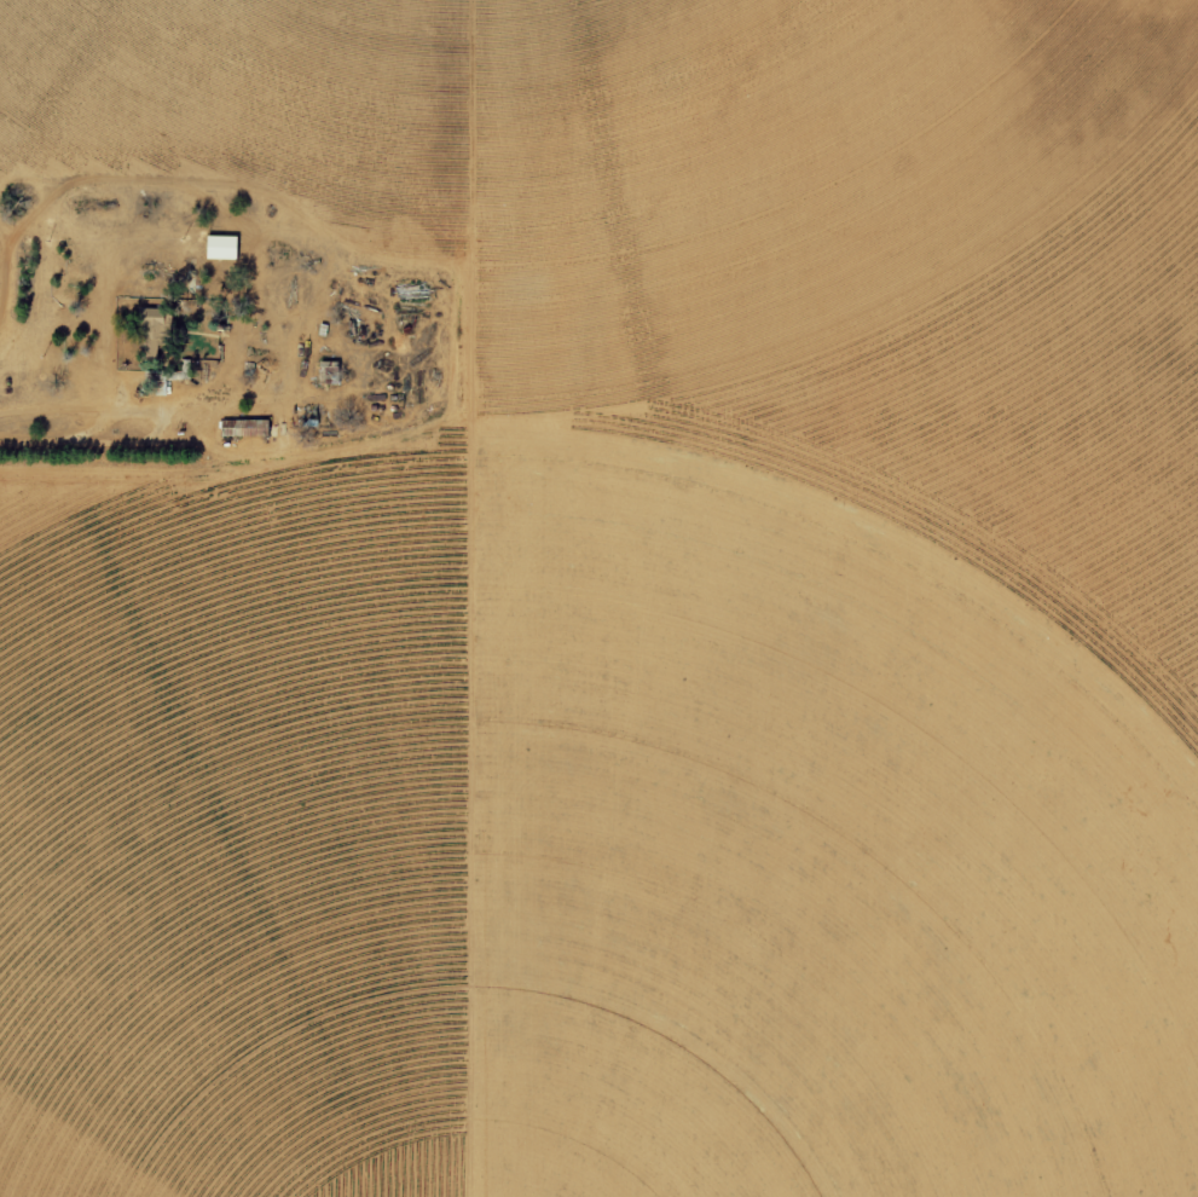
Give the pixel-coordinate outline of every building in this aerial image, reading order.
[(210,259),(239,259),(239,237),(210,236),(210,259)]
